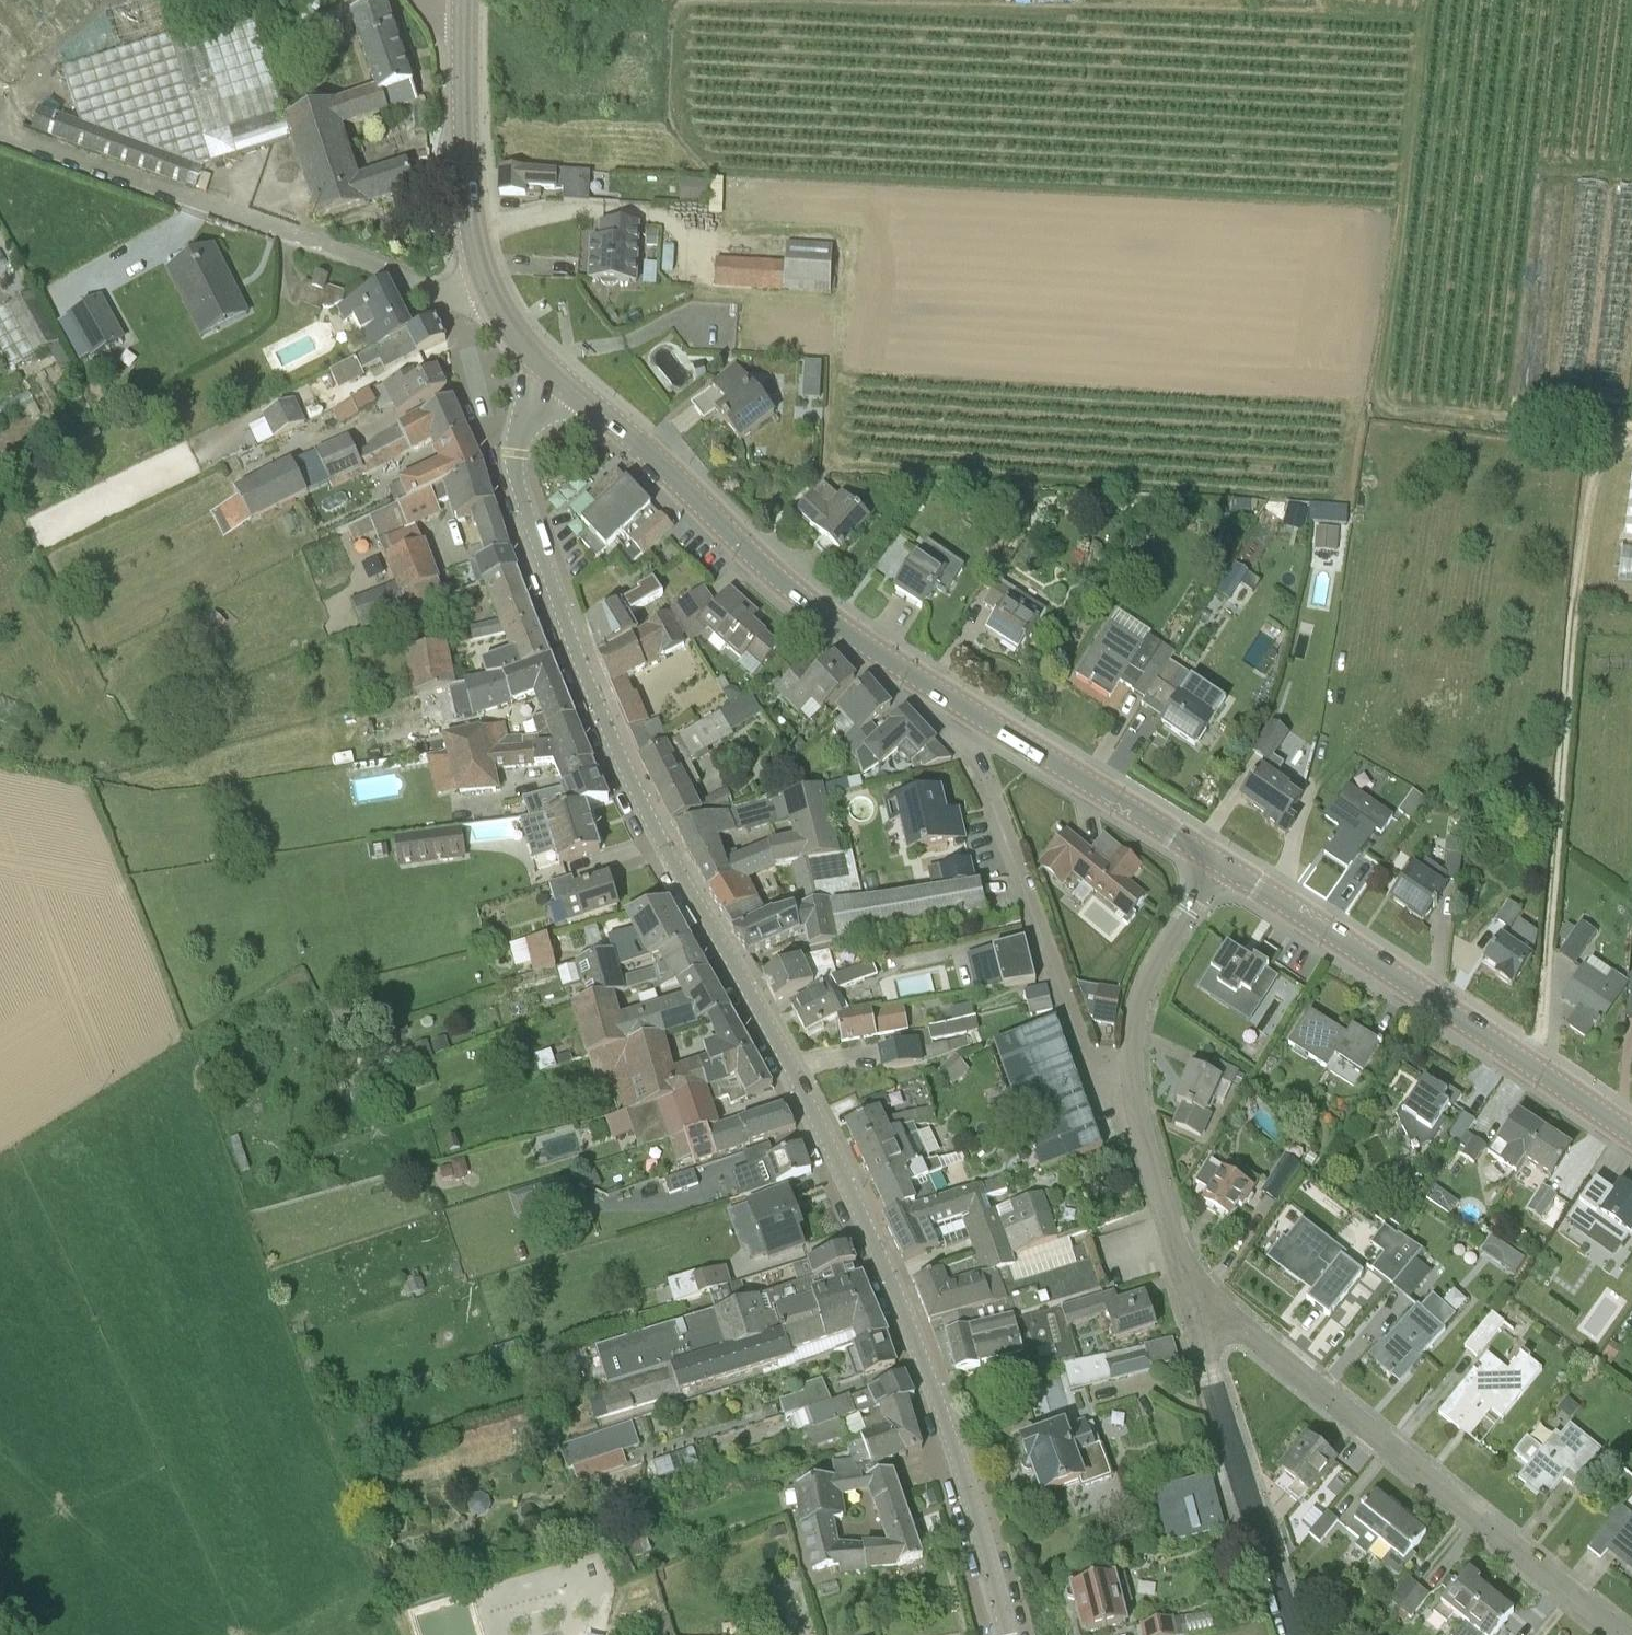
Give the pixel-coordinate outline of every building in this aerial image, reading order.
[(375,89),(290,118),(293,125),(382,92),(388,113),(389,113),(412,104),(417,134),(427,133),(424,98),(418,99),(413,85),(414,85),(387,4),(351,18),(375,89)] [(213,144),(283,120),(287,119),(252,10),(63,70),(79,123),(57,115),(40,110),(32,133),(49,138),(186,187),(194,164),(213,144)] [(293,125),(290,118),(288,119),(321,219),(415,189),(408,166),(360,182),(343,129),(389,113),(388,113),(382,92),(293,125)] [(501,195),(526,196),(527,189),(557,190),(583,191),(584,173),(558,171),(529,169),(501,169),(501,195)] [(680,200),(706,203),(708,181),(682,179),(680,200)] [(1580,180),(1579,199),(1593,199),(1593,209),(1605,210),(1607,181),(1580,180)] [(1617,183),(1616,241),(1631,242),(1631,184),(1617,183)] [(591,241),(591,255),(591,258),(578,258),(578,280),(600,281),(604,285),(614,286),(618,282),(636,283),(639,226),(601,224),(600,242),(591,241)] [(647,230),(646,246),(658,247),(659,231),(647,230)] [(715,286),(784,290),(784,291),(831,293),(833,245),(787,243),(786,263),(716,260),(715,286)] [(207,324),(242,307),(216,252),(180,269),(207,324)] [(318,273),(314,288),(323,291),(329,277),(318,273)] [(388,282),(343,304),(337,307),(339,312),(344,323),(351,319),(353,318),(361,333),(359,334),(368,354),(365,356),(356,360),(414,332),(413,330),(388,282)] [(337,307),(343,304),(346,293),(329,288),(323,308),(330,310),(337,307)] [(8,307),(0,312),(0,353),(9,369),(61,341),(35,292),(8,307)] [(92,357),(98,354),(123,340),(100,298),(74,312),(69,315),(81,336),(65,345),(75,363),(91,354),(92,357)] [(414,332),(356,360),(361,372),(371,367),(380,362),(385,371),(388,369),(415,356),(447,341),(437,319),(413,330),(414,332)] [(61,341),(47,348),(61,373),(74,366),(61,341)] [(707,375),(704,362),(693,365),(696,378),(707,375)] [(805,362),(804,377),(820,378),(821,363),(805,362)] [(716,409),(741,440),(774,414),(765,401),(737,366),(692,402),(705,418),(716,409)] [(382,386),(396,413),(448,388),(438,368),(410,382),(405,374),(382,386)] [(339,425),(376,406),(369,391),(333,410),(339,425)] [(431,444),(434,451),(469,435),(453,399),(420,418),(431,444)] [(267,415),(269,419),(275,430),(278,438),(305,425),(294,400),(284,405),(284,406),(276,410),(267,415)] [(398,429),(404,442),(407,446),(411,454),(431,444),(420,418),(419,419),(398,429)] [(404,442),(398,429),(368,444),(370,446),(357,454),(349,437),(315,452),(332,485),(364,471),(361,464),(397,445),(404,442)] [(396,508),(396,509),(484,468),(469,435),(434,451),(439,463),(415,474),(415,471),(401,478),(403,482),(396,485),(396,508)] [(400,450),(407,446),(404,442),(397,445),(400,450)] [(252,524),(309,495),(291,462),(235,492),(252,524)] [(395,583),(401,596),(438,582),(440,581),(426,542),(422,543),(415,523),(432,514),(431,512),(435,510),(434,507),(447,501),(454,521),(470,514),(485,558),(510,549),(495,504),(484,468),(396,509),(384,515),(369,522),(374,533),(377,539),(378,538),(395,583)] [(624,535),(629,540),(657,513),(618,470),(590,497),(599,506),(583,521),(591,530),(581,540),(599,557),(624,535)] [(1625,540),(1624,540),(1619,580),(1631,581),(1631,480),(1625,540)] [(840,550),(869,517),(842,492),(838,496),(823,483),(799,509),(826,533),(816,544),(828,556),(836,547),(840,550)] [(924,491),(914,485),(909,493),(918,499),(924,491)] [(1232,510),(1251,511),(1252,501),(1233,500),(1232,510)] [(1287,504),(1281,528),(1303,533),(1309,510),(1287,504)] [(1310,507),(1309,522),(1347,524),(1348,509),(1310,507)] [(662,517),(657,513),(629,540),(642,554),(674,527),(663,516),(662,517)] [(1317,527),(1315,549),(1337,551),(1338,529),(1317,527)] [(965,566),(933,545),(928,542),(897,591),(922,608),(936,588),(947,595),(965,566)] [(476,587),(482,585),(484,584),(484,585),(518,572),(510,549),(485,558),(475,562),(469,564),(476,587)] [(1232,598),(1247,568),(1234,562),(1219,591),(1232,598)] [(538,624),(518,572),(484,585),(499,624),(470,630),(473,642),(503,634),(504,637),(508,635),(538,624)] [(587,624),(599,659),(638,634),(629,616),(663,595),(653,580),(638,590),(639,593),(622,604),(587,624)] [(408,612),(409,614),(446,600),(438,582),(401,596),(407,610),(408,612)] [(1000,582),(986,604),(1000,614),(988,632),(1019,652),(1039,620),(1046,610),(1015,590),(1015,591),(1000,582)] [(747,656),(760,667),(778,645),(741,613),(748,605),(732,591),(718,608),(704,588),(671,610),(686,636),(701,627),(708,633),(713,638),(710,641),(722,651),(725,648),(741,662),(747,656)] [(1133,690),(1146,698),(1174,652),(1161,644),(1148,636),(1151,632),(1119,612),(1112,623),(1111,623),(1078,674),(1112,696),(1121,681),(1134,689),(1133,690)] [(639,634),(638,634),(599,659),(612,689),(627,681),(662,662),(661,659),(686,644),(670,614),(639,634)] [(203,625),(213,634),(222,623),(212,615),(203,625)] [(482,663),(487,678),(488,682),(494,681),(552,660),(538,624),(508,635),(504,637),(510,652),(482,663)] [(433,692),(433,693),(455,689),(455,687),(447,645),(405,652),(413,696),(433,692)] [(1214,718),(1215,716),(1221,707),(1177,677),(1182,669),(1170,661),(1175,653),(1174,652),(1146,698),(1146,699),(1147,698),(1159,706),(1169,713),(1163,723),(1196,745),(1198,742),(1209,750),(1213,749),(1228,727),(1214,718)] [(809,722),(856,678),(836,657),(818,674),(805,661),(775,691),(798,716),(800,713),(809,722)] [(487,678),(468,681),(478,717),(513,707),(513,705),(534,697),(536,701),(564,689),(552,660),(494,681),(488,682),(487,678)] [(854,760),(856,758),(866,750),(882,735),(871,724),(892,706),(870,681),(837,710),(843,717),(854,731),(846,738),(840,743),(854,760)] [(729,688),(721,692),(729,704),(742,697),(737,688),(731,687),(729,688)] [(537,737),(523,739),(523,748),(557,746),(551,729),(553,728),(576,719),(564,689),(536,701),(542,716),(532,720),(537,737)] [(679,738),(678,737),(655,751),(641,759),(674,822),(702,810),(729,798),(726,792),(700,805),(691,789),(680,767),(734,734),(732,731),(762,713),(751,694),(679,738)] [(637,695),(634,696),(617,703),(618,703),(641,759),(655,751),(643,727),(646,725),(650,723),(637,695)] [(862,778),(864,776),(880,767),(898,750),(911,764),(912,763),(916,767),(920,763),(924,768),(952,760),(936,742),(937,741),(908,711),(882,735),(866,750),(856,758),(862,778)] [(554,765),(563,788),(565,788),(598,775),(593,762),(594,762),(576,719),(553,728),(551,729),(557,746),(523,748),(506,750),(489,751),(484,730),(481,731),(444,740),(458,796),(499,792),(495,771),(535,768),(535,766),(554,765)] [(1242,797),(1266,814),(1286,785),(1275,778),(1285,763),(1272,755),(1287,733),(1273,723),(1253,752),(1267,761),(1242,797)] [(506,739),(507,737),(505,724),(484,730),(489,751),(506,750),(506,739)] [(805,745),(800,738),(789,746),(794,754),(805,745)] [(543,817),(544,818),(571,809),(571,810),(587,809),(586,806),(610,801),(599,774),(598,775),(565,788),(563,788),(563,789),(523,799),(530,817),(530,818),(530,819),(543,817)] [(823,787),(826,798),(863,788),(860,777),(823,787)] [(1287,791),(1289,787),(1286,785),(1266,814),(1269,815),(1265,821),(1286,835),(1296,821),(1290,817),(1301,800),(1287,791)] [(793,838),(768,844),(775,869),(806,862),(840,854),(826,798),(823,787),(823,786),(779,797),(776,787),(764,790),(767,801),(728,812),(703,818),(675,829),(709,891),(736,878),(728,860),(739,856),(737,851),(725,855),(718,840),(737,832),(737,833),(745,831),(745,833),(779,823),(778,825),(788,822),(793,838)] [(894,801),(906,853),(965,839),(959,813),(959,811),(947,813),(941,790),(894,801)] [(1341,830),(1329,849),(1352,865),(1377,828),(1351,810),(1354,805),(1345,799),(1342,803),(1336,799),(1323,818),(1341,830)] [(1406,802),(1398,812),(1411,822),(1419,811),(1406,802)] [(559,864),(601,851),(587,809),(571,810),(571,809),(544,818),(559,864)] [(465,859),(462,828),(394,838),(398,869),(465,859)] [(1140,866),(1103,835),(1090,852),(1067,833),(1043,863),(1064,879),(1073,868),(1129,915),(1144,897),(1127,882),(1140,866)] [(733,931),(767,915),(747,881),(775,869),(768,844),(739,856),(728,860),(736,878),(709,891),(733,931)] [(386,846),(368,848),(370,860),(388,858),(386,846)] [(829,905),(862,900),(852,853),(851,852),(840,854),(806,862),(816,905),(828,902),(829,905)] [(1416,867),(1394,899),(1410,910),(1411,909),(1425,919),(1447,888),(1445,887),(1446,881),(1458,883),(1461,855),(1447,854),(1445,875),(1428,862),(1422,871),(1416,867)] [(974,878),(970,860),(930,870),(934,887),(974,878)] [(1464,863),(1464,877),(1479,877),(1479,864),(1464,863)] [(1407,864),(1401,873),(1408,878),(1414,869),(1407,864)] [(568,923),(581,918),(619,907),(609,878),(575,888),(571,877),(549,884),(555,903),(561,901),(568,923)] [(862,900),(829,905),(837,942),(838,946),(988,916),(981,883),(862,901),(862,900)] [(1509,929),(1522,909),(1508,901),(1495,920),(1509,929)] [(625,915),(636,937),(640,944),(627,948),(625,944),(612,948),(613,952),(615,951),(620,967),(658,955),(693,942),(681,922),(670,902),(625,915)] [(808,948),(837,942),(829,905),(828,902),(816,905),(794,910),(793,908),(771,913),(767,915),(733,931),(750,956),(800,933),(804,932),(808,948)] [(1580,925),(1560,953),(1559,955),(1574,966),(1596,933),(1583,924),(1589,915),(1584,912),(1577,923),(1580,925)] [(1133,918),(1130,915),(1124,922),(1127,925),(1133,918)] [(612,944),(624,942),(620,920),(608,923),(612,944)] [(1496,975),(1512,986),(1532,958),(1538,934),(1519,921),(1506,940),(1501,937),(1485,961),(1500,971),(1496,975)] [(556,968),(547,934),(524,940),(534,974),(556,968)] [(993,949),(1003,988),(1036,983),(1025,941),(993,949)] [(674,985),(675,986),(681,985),(710,973),(693,942),(658,955),(663,966),(653,969),(622,978),(619,968),(620,967),(615,951),(613,952),(575,963),(586,1002),(586,1004),(614,996),(614,995),(656,984),(658,991),(674,985)] [(1250,994),(1250,995),(1279,950),(1266,942),(1254,961),(1228,944),(1211,969),(1222,976),(1217,984),(1245,1001),(1250,994)] [(1003,988),(993,949),(965,956),(974,992),(1003,988)] [(802,960),(764,977),(777,1003),(814,985),(809,975),(834,968),(829,951),(802,960)] [(892,972),(899,999),(950,987),(943,959),(892,972)] [(838,991),(864,980),(859,966),(831,977),(838,991)] [(1584,966),(1564,996),(1581,1009),(1570,1026),(1586,1037),(1594,1026),(1597,1028),(1621,997),(1619,995),(1627,984),(1615,976),(1611,984),(1584,966)] [(681,985),(675,986),(683,998),(621,1017),(614,996),(586,1004),(586,1002),(573,1005),(586,1058),(588,1057),(589,1060),(606,1055),(664,1036),(700,1025),(700,1024),(707,1021),(707,1022),(733,1014),(710,973),(681,985)] [(877,977),(856,985),(860,996),(881,988),(877,977)] [(809,999),(794,1008),(809,1036),(838,1020),(838,1019),(838,1015),(841,1014),(824,983),(806,993),(809,999)] [(1077,983),(1090,1019),(1095,1020),(1094,1023),(1113,1026),(1120,987),(1119,987),(1117,998),(1081,991),(1078,983),(1077,983)] [(1050,997),(1047,985),(1024,991),(1027,1003),(1050,997)] [(1027,1004),(1030,1016),(1054,1010),(1051,998),(1027,1004)] [(843,1043),(877,1037),(891,1034),(908,1031),(902,1004),(886,1007),(886,1006),(841,1014),(838,1015),(838,1019),(838,1020),(843,1043)] [(1363,1075),(1383,1044),(1353,1025),(1345,1038),(1337,1033),(1339,1030),(1309,1012),(1288,1045),(1326,1069),(1334,1056),(1363,1075)] [(664,1036),(606,1055),(589,1060),(596,1081),(615,1075),(618,1088),(625,1112),(707,1089),(729,1081),(722,1064),(755,1053),(733,1014),(707,1022),(717,1042),(704,1047),(707,1058),(674,1069),(664,1036)] [(975,1017),(974,1017),(955,1021),(955,1023),(928,1029),(932,1042),(966,1034),(965,1030),(977,1026),(975,1017)] [(993,1042),(1039,1170),(1104,1147),(1057,1019),(993,1042)] [(445,1038),(431,1043),(435,1056),(449,1051),(445,1038)] [(413,1046),(419,1062),(432,1057),(426,1042),(413,1046)] [(919,1042),(882,1050),(887,1069),(924,1063),(945,1055),(941,1043),(925,1048),(923,1043),(920,1043),(919,1042)] [(731,1106),(746,1099),(774,1087),(755,1053),(722,1064),(729,1081),(707,1089),(625,1112),(626,1112),(639,1150),(669,1141),(684,1136),(684,1138),(739,1122),(738,1120),(721,1126),(713,1102),(728,1098),(731,1106)] [(955,1056),(938,1073),(952,1088),(969,1071),(955,1056)] [(1211,1114),(1206,1112),(1220,1081),(1232,1086),(1238,1075),(1240,1070),(1215,1059),(1208,1074),(1192,1067),(1177,1101),(1185,1104),(1176,1124),(1201,1136),(1211,1114)] [(1245,1075),(1239,1073),(1233,1084),(1239,1087),(1245,1075)] [(1426,1078),(1407,1107),(1402,1104),(1395,1115),(1414,1151),(1433,1141),(1448,1117),(1444,1114),(1454,1098),(1458,1101),(1463,1095),(1447,1084),(1444,1089),(1426,1078)] [(349,1094),(352,1100),(361,1097),(358,1090),(349,1094)] [(860,1105),(865,1116),(847,1125),(856,1143),(872,1136),(914,1126),(913,1125),(920,1123),(918,1111),(885,1120),(880,1110),(890,1106),(884,1094),(860,1105)] [(1386,1097),(1378,1102),(1383,1113),(1391,1108),(1386,1097)] [(1010,1098),(990,1106),(998,1127),(1018,1120),(1010,1098)] [(748,1145),(796,1129),(785,1108),(739,1123),(739,1122),(684,1138),(694,1165),(750,1148),(748,1145)] [(1517,1173),(1525,1163),(1524,1162),(1545,1130),(1520,1113),(1509,1130),(1505,1128),(1489,1153),(1502,1162),(1501,1163),(1517,1173)] [(1448,1136),(1460,1144),(1466,1134),(1475,1121),(1463,1114),(1448,1136)] [(856,1143),(874,1182),(904,1167),(906,1171),(930,1163),(929,1162),(917,1134),(914,1126),(872,1136),(856,1143)] [(1524,1162),(1525,1163),(1551,1179),(1571,1147),(1545,1130),(1524,1162)] [(1486,1146),(1466,1134),(1460,1144),(1455,1151),(1474,1163),(1486,1146)] [(812,1172),(802,1146),(767,1160),(763,1161),(771,1182),(774,1181),(776,1186),(812,1172)] [(1204,1203),(1207,1205),(1205,1208),(1217,1214),(1218,1212),(1231,1219),(1239,1205),(1243,1208),(1260,1179),(1230,1161),(1223,1173),(1209,1164),(1216,1153),(1215,1152),(1196,1182),(1211,1191),(1204,1203)] [(1317,1158),(1309,1153),(1304,1162),(1312,1167),(1317,1158)] [(1277,1202),(1299,1167),(1283,1156),(1261,1191),(1277,1202)] [(449,1162),(450,1166),(454,1177),(456,1182),(471,1178),(464,1158),(449,1162)] [(928,1177),(943,1170),(940,1165),(937,1159),(929,1162),(930,1163),(906,1171),(904,1167),(874,1182),(889,1215),(890,1216),(910,1206),(911,1209),(938,1201),(938,1199),(928,1177)] [(401,1163),(405,1173),(414,1170),(411,1160),(401,1163)] [(454,1177),(450,1166),(439,1169),(443,1181),(454,1177)] [(669,1195),(698,1185),(693,1169),(664,1179),(669,1195)] [(566,1175),(530,1188),(538,1210),(573,1198),(566,1175)] [(1058,1237),(1051,1217),(1043,1193),(991,1212),(986,1199),(987,1199),(987,1198),(1006,1192),(1003,1178),(982,1184),(982,1186),(938,1199),(938,1201),(911,1209),(910,1206),(890,1216),(889,1215),(884,1218),(905,1262),(928,1252),(927,1251),(938,1247),(930,1229),(968,1216),(969,1219),(962,1222),(975,1260),(978,1259),(984,1276),(1028,1261),(1025,1251),(1058,1237)] [(1629,1236),(1631,1232),(1631,1191),(1622,1184),(1613,1197),(1594,1184),(1579,1204),(1580,1205),(1572,1215),(1602,1237),(1610,1226),(1612,1224),(1629,1236)] [(1450,1215),(1460,1200),(1436,1185),(1426,1200),(1450,1215)] [(1557,1196),(1545,1188),(1542,1186),(1526,1210),(1541,1220),(1557,1196)] [(730,1212),(739,1238),(799,1217),(789,1190),(730,1212)] [(1392,1204),(1384,1216),(1399,1227),(1408,1214),(1392,1204)] [(799,1217),(739,1238),(745,1252),(765,1247),(770,1260),(804,1247),(798,1229),(802,1227),(799,1217)] [(1308,1299),(1329,1315),(1361,1273),(1341,1257),(1329,1248),(1327,1251),(1294,1227),(1284,1240),(1282,1238),(1267,1259),(1278,1267),(1280,1263),(1305,1282),(1307,1278),(1318,1286),(1308,1299)] [(947,1375),(957,1373),(981,1367),(980,1365),(987,1363),(989,1373),(1026,1363),(1032,1351),(1036,1350),(1041,1370),(1063,1365),(1077,1362),(1067,1327),(1062,1308),(1104,1295),(1087,1242),(1072,1247),(1068,1235),(1058,1238),(1058,1237),(1025,1251),(1028,1261),(984,1276),(983,1277),(992,1306),(931,1325),(930,1325),(947,1375)] [(1415,1259),(1415,1260),(1423,1251),(1400,1236),(1372,1269),(1392,1287),(1410,1266),(1415,1259)] [(835,1272),(857,1265),(850,1247),(807,1261),(792,1267),(798,1284),(813,1279),(835,1272)] [(1509,1250),(1498,1267),(1514,1277),(1525,1260),(1509,1250)] [(975,1260),(943,1272),(914,1284),(931,1325),(992,1306),(983,1277),(984,1276),(978,1259),(975,1260)] [(1415,1259),(1410,1266),(1392,1287),(1405,1297),(1428,1270),(1415,1260),(1415,1259)] [(857,1265),(835,1272),(813,1279),(798,1284),(760,1298),(749,1301),(716,1312),(684,1322),(693,1349),(721,1340),(725,1351),(818,1323),(816,1317),(873,1299),(863,1277),(861,1278),(857,1265)] [(743,1282),(729,1287),(724,1270),(698,1278),(696,1274),(669,1283),(675,1304),(710,1293),(716,1312),(749,1301),(743,1282)] [(408,1284),(411,1296),(425,1292),(422,1280),(408,1284)] [(1121,1300),(1145,1292),(1141,1281),(1117,1289),(1121,1300)] [(1115,1292),(1104,1295),(1062,1308),(1067,1327),(1106,1315),(1115,1341),(1156,1328),(1145,1294),(1118,1303),(1115,1292)] [(1433,1296),(1421,1309),(1418,1306),(1386,1341),(1393,1348),(1380,1361),(1400,1381),(1421,1357),(1421,1356),(1445,1330),(1443,1329),(1456,1316),(1433,1296)] [(795,1369),(846,1352),(846,1351),(887,1338),(886,1336),(889,1335),(873,1299),(816,1317),(818,1323),(725,1351),(671,1368),(670,1367),(586,1393),(595,1422),(679,1396),(679,1394),(777,1364),(780,1372),(795,1368),(795,1369)] [(1492,1313),(1464,1347),(1476,1357),(1504,1323),(1492,1313)] [(896,1365),(887,1338),(846,1351),(846,1352),(856,1380),(896,1365)] [(1151,1369),(1180,1361),(1174,1339),(1144,1345),(1144,1346),(1077,1362),(1063,1365),(1070,1393),(1111,1382),(1112,1384),(1152,1372),(1151,1369)] [(1623,1349),(1613,1342),(1598,1364),(1607,1370),(1623,1349)] [(489,1351),(490,1354),(493,1363),(513,1357),(509,1345),(489,1351)] [(1483,1402),(1503,1418),(1542,1370),(1529,1359),(1530,1358),(1522,1352),(1507,1371),(1487,1354),(1439,1413),(1460,1429),(1483,1402)] [(915,1397),(905,1374),(865,1390),(866,1392),(852,1398),(851,1395),(831,1403),(808,1410),(814,1430),(815,1431),(840,1423),(841,1422),(841,1421),(857,1414),(869,1412),(870,1413),(908,1400),(915,1397)] [(780,1402),(785,1417),(808,1409),(808,1410),(831,1403),(822,1380),(801,1387),(803,1394),(780,1402)] [(923,1449),(908,1400),(870,1413),(871,1418),(862,1421),(866,1434),(888,1426),(909,1454),(923,1449)] [(1085,1420),(1023,1443),(1029,1460),(1023,1464),(1023,1471),(1026,1475),(1032,1475),(1037,1473),(1045,1495),(1078,1483),(1080,1490),(1114,1479),(1095,1430),(1089,1432),(1085,1420)] [(578,1483),(595,1478),(627,1467),(623,1453),(641,1447),(633,1422),(565,1445),(558,1448),(568,1470),(572,1469),(575,1477),(578,1483)] [(815,1431),(814,1430),(805,1433),(810,1450),(845,1439),(840,1423),(815,1431)] [(1530,1467),(1520,1478),(1540,1495),(1539,1495),(1546,1501),(1549,1497),(1548,1497),(1569,1471),(1578,1478),(1600,1450),(1569,1425),(1561,1435),(1558,1433),(1543,1451),(1527,1437),(1513,1453),(1530,1467)] [(889,1460),(909,1454),(888,1426),(866,1434),(860,1436),(872,1466),(889,1460)] [(791,1449),(802,1446),(799,1437),(788,1440),(791,1449)] [(1308,1491),(1310,1493),(1335,1461),(1308,1438),(1295,1453),(1299,1456),(1289,1468),(1286,1465),(1282,1470),(1297,1482),(1288,1493),(1299,1503),(1308,1491)] [(710,1445),(698,1449),(702,1462),(715,1458),(710,1445)] [(660,1474),(700,1464),(696,1449),(656,1460),(660,1474)] [(923,1559),(893,1473),(869,1479),(864,1468),(858,1469),(855,1459),(832,1461),(834,1472),(824,1473),(825,1481),(794,1487),(800,1526),(799,1526),(812,1571),(833,1567),(834,1569),(839,1569),(840,1576),(867,1573),(898,1571),(900,1567),(923,1559)] [(1154,1492),(1168,1545),(1198,1537),(1223,1530),(1209,1478),(1154,1492)] [(934,1491),(926,1493),(930,1506),(938,1503),(934,1491)] [(471,1496),(467,1504),(471,1514),(478,1517),(487,1514),(491,1507),(488,1498),(480,1494),(471,1496)] [(1379,1543),(1380,1541),(1402,1514),(1377,1494),(1348,1531),(1360,1540),(1356,1546),(1367,1556),(1378,1542),(1379,1543)] [(1631,1566),(1631,1515),(1621,1507),(1588,1548),(1601,1558),(1612,1544),(1631,1559),(1628,1563),(1631,1566)] [(1338,1522),(1326,1512),(1308,1534),(1320,1544),(1338,1522)] [(1427,1534),(1402,1514),(1380,1541),(1392,1551),(1382,1564),(1400,1579),(1411,1565),(1406,1560),(1427,1534)] [(1457,1632),(1489,1593),(1478,1583),(1481,1579),(1469,1569),(1458,1583),(1446,1580),(1442,1587),(1449,1593),(1434,1613),(1446,1623),(1453,1614),(1464,1623),(1457,1632)] [(1132,1602),(1125,1574),(1072,1587),(1084,1634),(1126,1623),(1121,1605),(1132,1602)] [(1397,1608),(1400,1610),(1418,1587),(1408,1578),(1389,1601),(1397,1608)] [(1429,1596),(1418,1587),(1400,1610),(1408,1617),(1411,1619),(1429,1596)] [(1514,1613),(1489,1593),(1457,1632),(1461,1634),(1496,1634),(1514,1613)] [(1408,1617),(1400,1610),(1396,1615),(1404,1622),(1408,1617)] [(1184,1617),(1174,1620),(1173,1618),(1139,1625),(1140,1628),(1136,1629),(1137,1634),(1188,1634),(1184,1617)] [(723,1634),(744,1634),(741,1622),(721,1625),(723,1634)]
